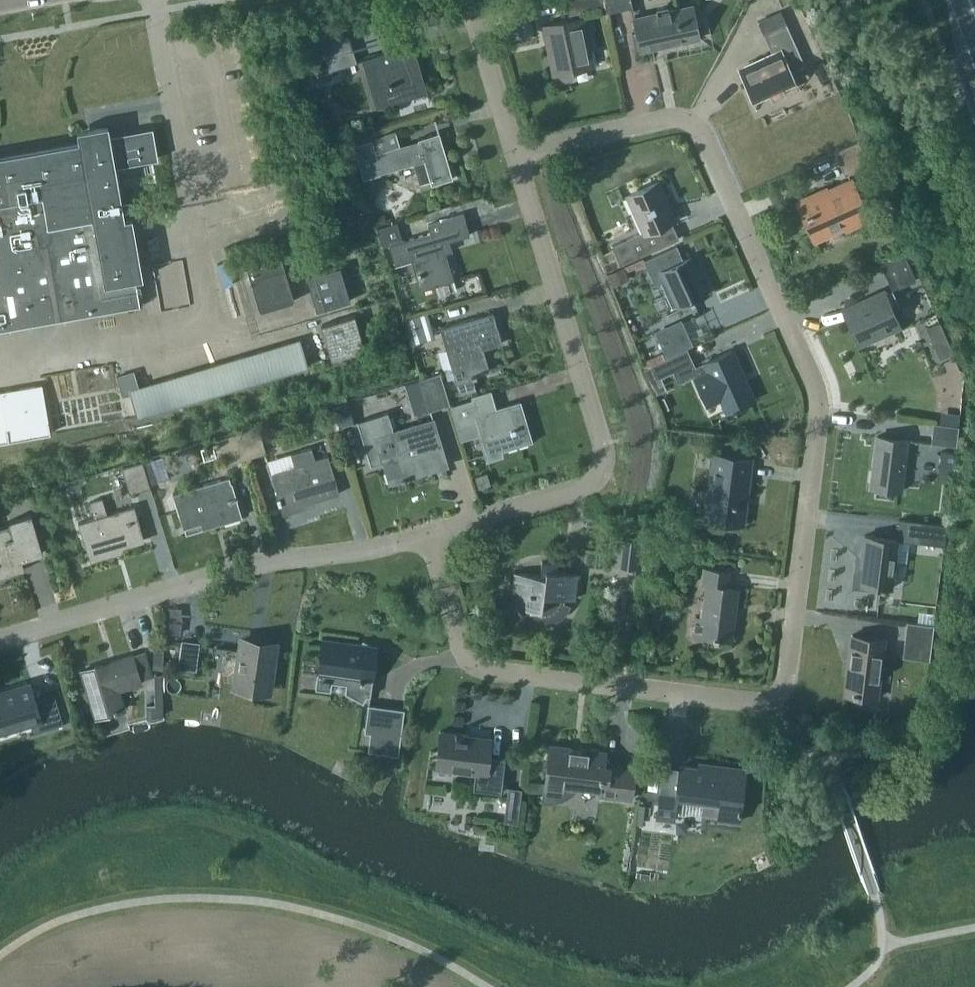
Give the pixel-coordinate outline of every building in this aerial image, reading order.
[(603,0),(565,0),(569,19),(544,25),(555,74),(560,73),(560,77),(565,80),(572,79),(575,73),(575,69),(591,66),(579,9),(604,4),(603,0)] [(604,4),(607,13),(632,7),(630,0),(603,0),(604,4)] [(638,48),(639,52),(700,38),(692,4),(632,18),(635,33),(631,33),(635,49),(638,48)] [(772,53),(738,69),(752,100),(768,92),(772,99),(786,92),(783,86),(796,80),(791,70),(804,64),(786,25),(780,11),(758,22),(764,34),(763,34),(764,36),(764,35),(772,53)] [(412,45),(361,60),(375,108),(426,93),(412,45)] [(324,57),(328,71),(354,63),(350,50),(324,57)] [(115,166),(154,159),(148,128),(109,135),(107,124),(76,130),(78,141),(0,154),(0,329),(139,305),(134,279),(142,277),(131,217),(124,218),(115,166)] [(353,145),(372,140),(370,133),(351,138),(353,145)] [(419,183),(429,180),(430,185),(452,178),(439,133),(417,139),(418,141),(376,153),(372,140),(353,145),(363,179),(379,174),(379,172),(413,162),(419,183)] [(834,153),(844,175),(867,165),(857,142),(834,153)] [(627,196),(621,199),(621,200),(627,197),(642,231),(636,234),(625,239),(634,258),(679,239),(671,220),(673,219),(680,216),(680,215),(673,218),(658,184),(661,182),(660,181),(657,183),(627,196)] [(843,225),(867,214),(852,182),(836,189),(836,188),(820,195),(819,192),(798,201),(813,236),(842,222),(843,225)] [(432,231),(403,240),(397,221),(377,228),(383,246),(388,244),(393,261),(412,256),(420,286),(451,277),(441,243),(468,235),(462,213),(430,223),(432,231)] [(664,278),(678,307),(706,294),(690,258),(683,261),(676,246),(643,262),(648,273),(653,283),(664,278)] [(904,253),(880,264),(890,286),(892,285),(914,275),(904,253)] [(246,266),(259,311),(293,301),(280,256),(246,266)] [(166,304),(188,300),(182,258),(159,262),(163,282),(175,281),(177,293),(165,295),(166,304)] [(317,310),(350,301),(340,266),(306,276),(317,310)] [(891,290),(846,310),(861,345),(897,329),(888,307),(899,303),(898,299),(893,289),(891,290)] [(405,319),(411,342),(435,335),(428,312),(405,319)] [(481,349),(501,343),(492,312),(439,327),(458,394),(474,390),(470,377),(475,376),(474,374),(488,370),(481,349)] [(321,326),(332,359),(365,349),(354,316),(321,326)] [(667,356),(692,345),(681,321),(656,332),(667,356)] [(129,389),(137,416),(308,366),(300,338),(129,389)] [(950,344),(938,350),(942,359),(954,353),(950,344)] [(680,373),(695,367),(687,349),(644,369),(656,393),(666,389),(660,377),(678,368),(680,373)] [(708,370),(695,376),(708,405),(721,398),(726,409),(727,412),(737,407),(736,406),(753,398),(752,397),(745,381),(742,375),(744,374),(733,349),(705,362),(708,370)] [(449,403),(447,396),(441,377),(440,372),(420,378),(429,409),(449,403)] [(50,432),(42,384),(0,392),(0,441),(50,432)] [(452,407),(461,439),(478,434),(486,461),(502,457),(500,449),(531,440),(519,402),(497,409),(491,389),(470,396),(472,401),(452,407)] [(339,427),(354,423),(347,401),(333,406),(339,427)] [(433,419),(394,432),(388,412),(357,421),(370,465),(384,461),(390,483),(422,473),(420,469),(446,461),(433,419)] [(930,444),(956,447),(958,427),(933,424),(930,444)] [(257,426),(237,432),(244,458),(265,452),(257,426)] [(224,464),(244,458),(237,432),(217,438),(224,464)] [(871,487),(901,491),(907,439),(877,435),(871,487)] [(295,468),(271,476),(281,508),(283,515),(307,507),(305,501),(313,498),(313,500),(338,492),(326,455),(315,458),(312,447),(291,454),(295,468)] [(703,516),(731,520),(743,521),(752,456),(731,453),(710,451),(703,516)] [(953,453),(941,452),(939,462),(951,463),(953,453)] [(149,484),(158,481),(151,458),(142,460),(149,484)] [(121,467),(129,492),(150,486),(149,484),(142,460),(121,467)] [(229,475),(199,484),(172,492),(182,528),(216,518),(218,524),(238,518),(236,499),(229,475)] [(140,541),(140,525),(134,505),(106,513),(101,497),(88,501),(93,517),(77,522),(82,539),(88,537),(95,559),(113,554),(111,549),(140,541)] [(42,551),(30,513),(7,520),(8,524),(0,527),(0,576),(24,568),(21,557),(42,551)] [(918,543),(943,547),(946,526),(921,523),(918,543)] [(861,584),(889,587),(896,536),(864,532),(861,554),(865,554),(861,584)] [(616,564),(639,567),(642,539),(619,536),(616,564)] [(574,599),(577,573),(554,570),(554,564),(541,562),(539,575),(514,572),(510,605),(517,606),(519,610),(522,614),(526,617),(530,620),(534,622),(539,623),(544,623),(548,623),(553,621),(557,619),(561,617),(565,613),(568,609),(570,605),(571,601),(572,598),(574,599)] [(737,587),(731,586),(726,585),(728,571),(703,568),(700,583),(705,584),(701,617),(694,616),(691,634),(729,639),(731,625),(737,587)] [(902,657),(928,660),(933,625),(906,622),(902,657)] [(844,695),(876,699),(883,638),(851,634),(844,695)] [(375,645),(375,646),(373,646),(363,640),(361,644),(323,639),(323,638),(322,638),(315,688),(316,688),(316,687),(330,689),(331,681),(346,684),(345,691),(363,701),(366,695),(369,695),(369,696),(370,696),(377,646),(375,645)] [(235,686),(267,691),(274,643),(242,639),(235,686)] [(177,667),(195,670),(199,645),(181,642),(177,667)] [(139,679),(152,675),(144,650),(81,669),(95,717),(123,709),(117,690),(140,683),(139,679)] [(152,668),(162,669),(162,655),(152,654),(152,668)] [(33,732),(35,732),(56,725),(62,723),(53,692),(35,698),(30,684),(0,693),(0,728),(29,719),(33,732)] [(162,684),(154,684),(154,704),(162,704),(162,684)] [(368,706),(365,732),(370,733),(368,751),(399,754),(404,710),(388,708),(368,706)] [(37,740),(59,734),(56,725),(35,732),(37,740)] [(471,788),(498,791),(502,759),(486,757),(489,736),(438,730),(434,767),(473,772),(471,788)] [(548,743),(541,801),(546,801),(552,801),(558,800),(564,797),(569,795),(574,791),(574,785),(598,788),(598,794),(629,798),(633,765),(601,762),(603,750),(548,743)] [(678,770),(675,795),(676,795),(676,797),(702,800),(701,814),(716,816),(716,819),(731,820),(738,821),(744,774),(731,772),(697,768),(678,766),(678,770)] [(510,787),(506,817),(519,818),(522,789),(510,787)] [(658,793),(655,819),(673,821),(674,813),(676,797),(676,795),(675,795),(658,793)]
